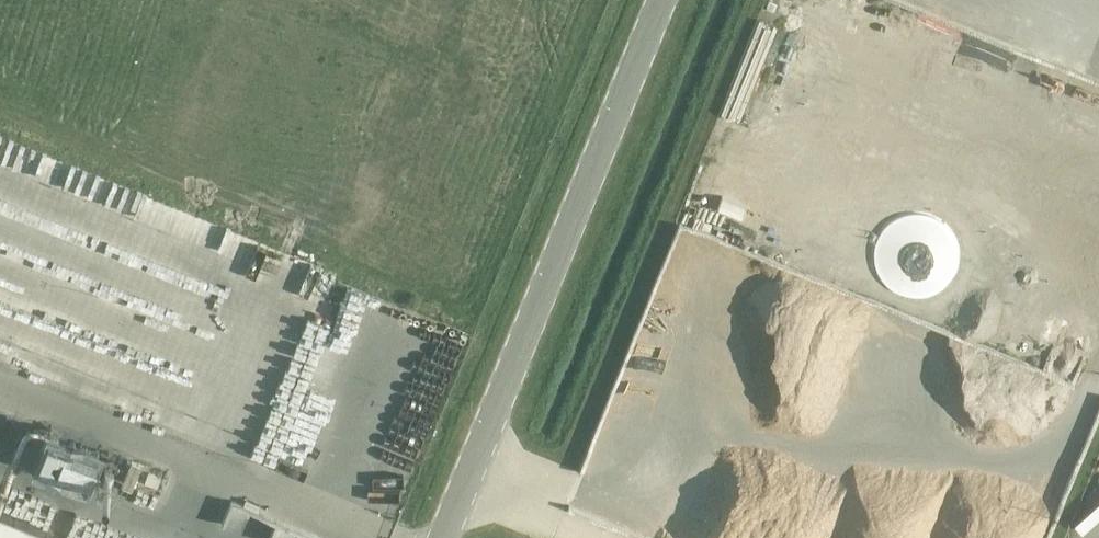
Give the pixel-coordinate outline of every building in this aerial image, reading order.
[(87,484),(100,451),(47,431),(34,464),(87,484)] [(123,485),(132,489),(142,464),(133,461),(123,484),(123,485)] [(0,512),(0,537),(64,537),(0,512)]
